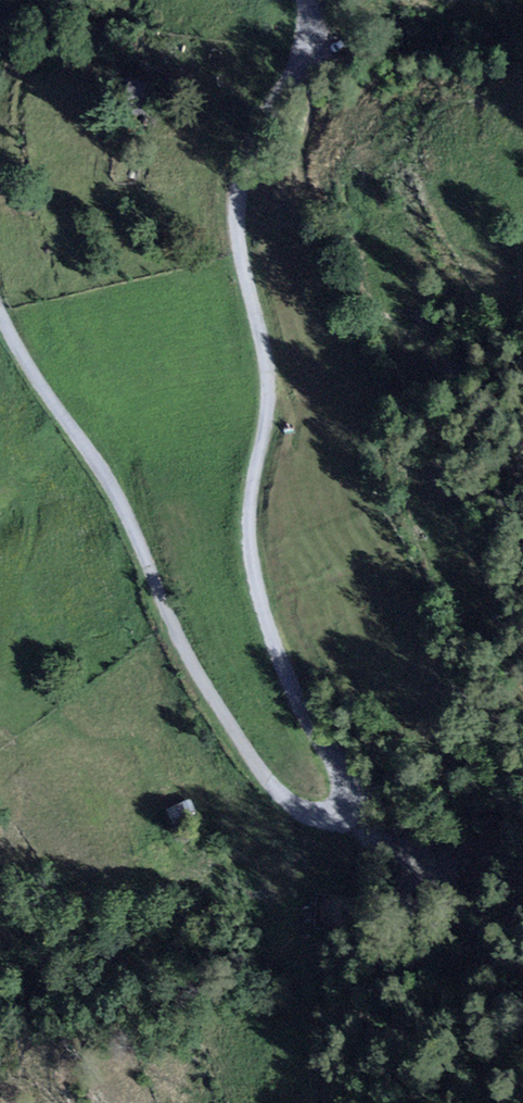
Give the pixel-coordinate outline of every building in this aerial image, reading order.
[(196,815),(189,802),(169,812),(176,825),(196,815)]
